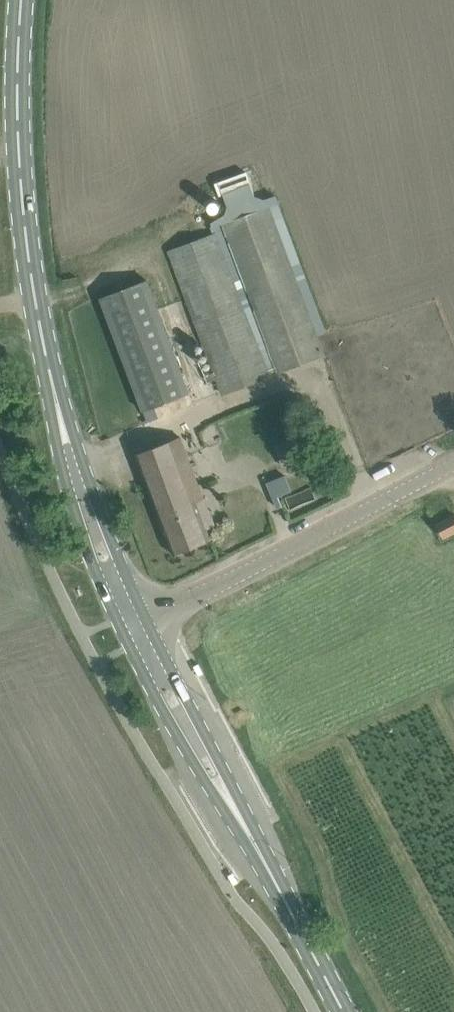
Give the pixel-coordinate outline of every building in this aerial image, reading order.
[(269,205),(222,222),(278,373),(326,355),(269,205)] [(216,232),(170,249),(214,368),(204,372),(207,380),(217,376),(222,391),(223,393),(270,376),(239,294),(216,232)] [(101,297),(144,410),(190,393),(147,279),(101,297)] [(283,465),(315,452),(307,434),(275,446),(283,465)] [(174,554),(211,539),(207,528),(214,525),(180,437),(136,453),(174,554)] [(285,475),(267,482),(273,497),(278,495),(291,489),(285,475)] [(344,475),(336,478),(339,485),(347,482),(344,475)] [(453,532),(453,515),(437,523),(444,537),(453,532)]
